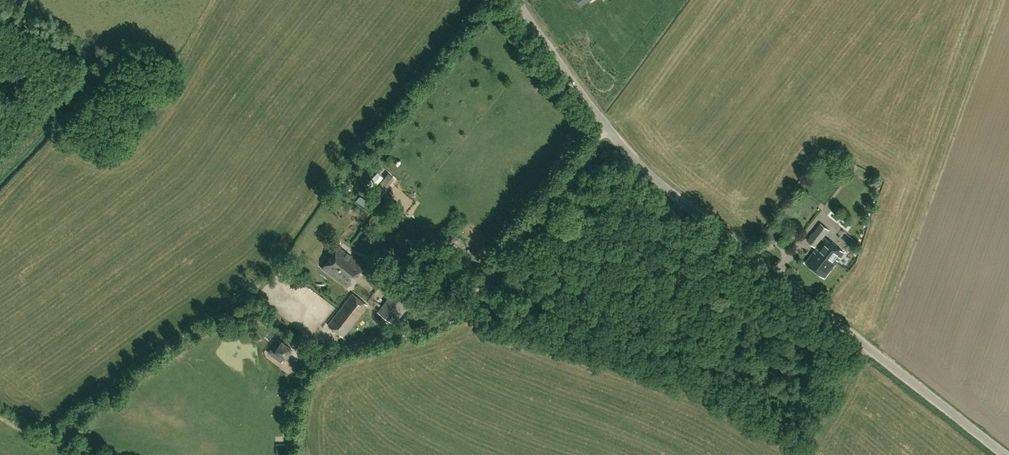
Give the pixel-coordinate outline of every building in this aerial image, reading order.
[(571,25),(578,17),(569,9),(561,17),(571,25)] [(833,161),(829,166),(836,171),(840,166),(833,161)] [(815,248),(829,230),(821,223),(807,241),(815,248)] [(824,277),(844,252),(826,237),(806,262),(824,277)] [(364,265),(338,246),(322,268),(348,287),(364,265)] [(768,248),(765,251),(775,259),(778,255),(768,248)] [(404,289),(400,293),(413,307),(417,302),(404,289)] [(394,292),(378,312),(394,324),(409,303),(394,292)] [(343,337),(358,317),(366,308),(368,305),(352,293),(327,324),(343,337)] [(284,342),(274,354),(286,364),(297,352),(284,342)]
